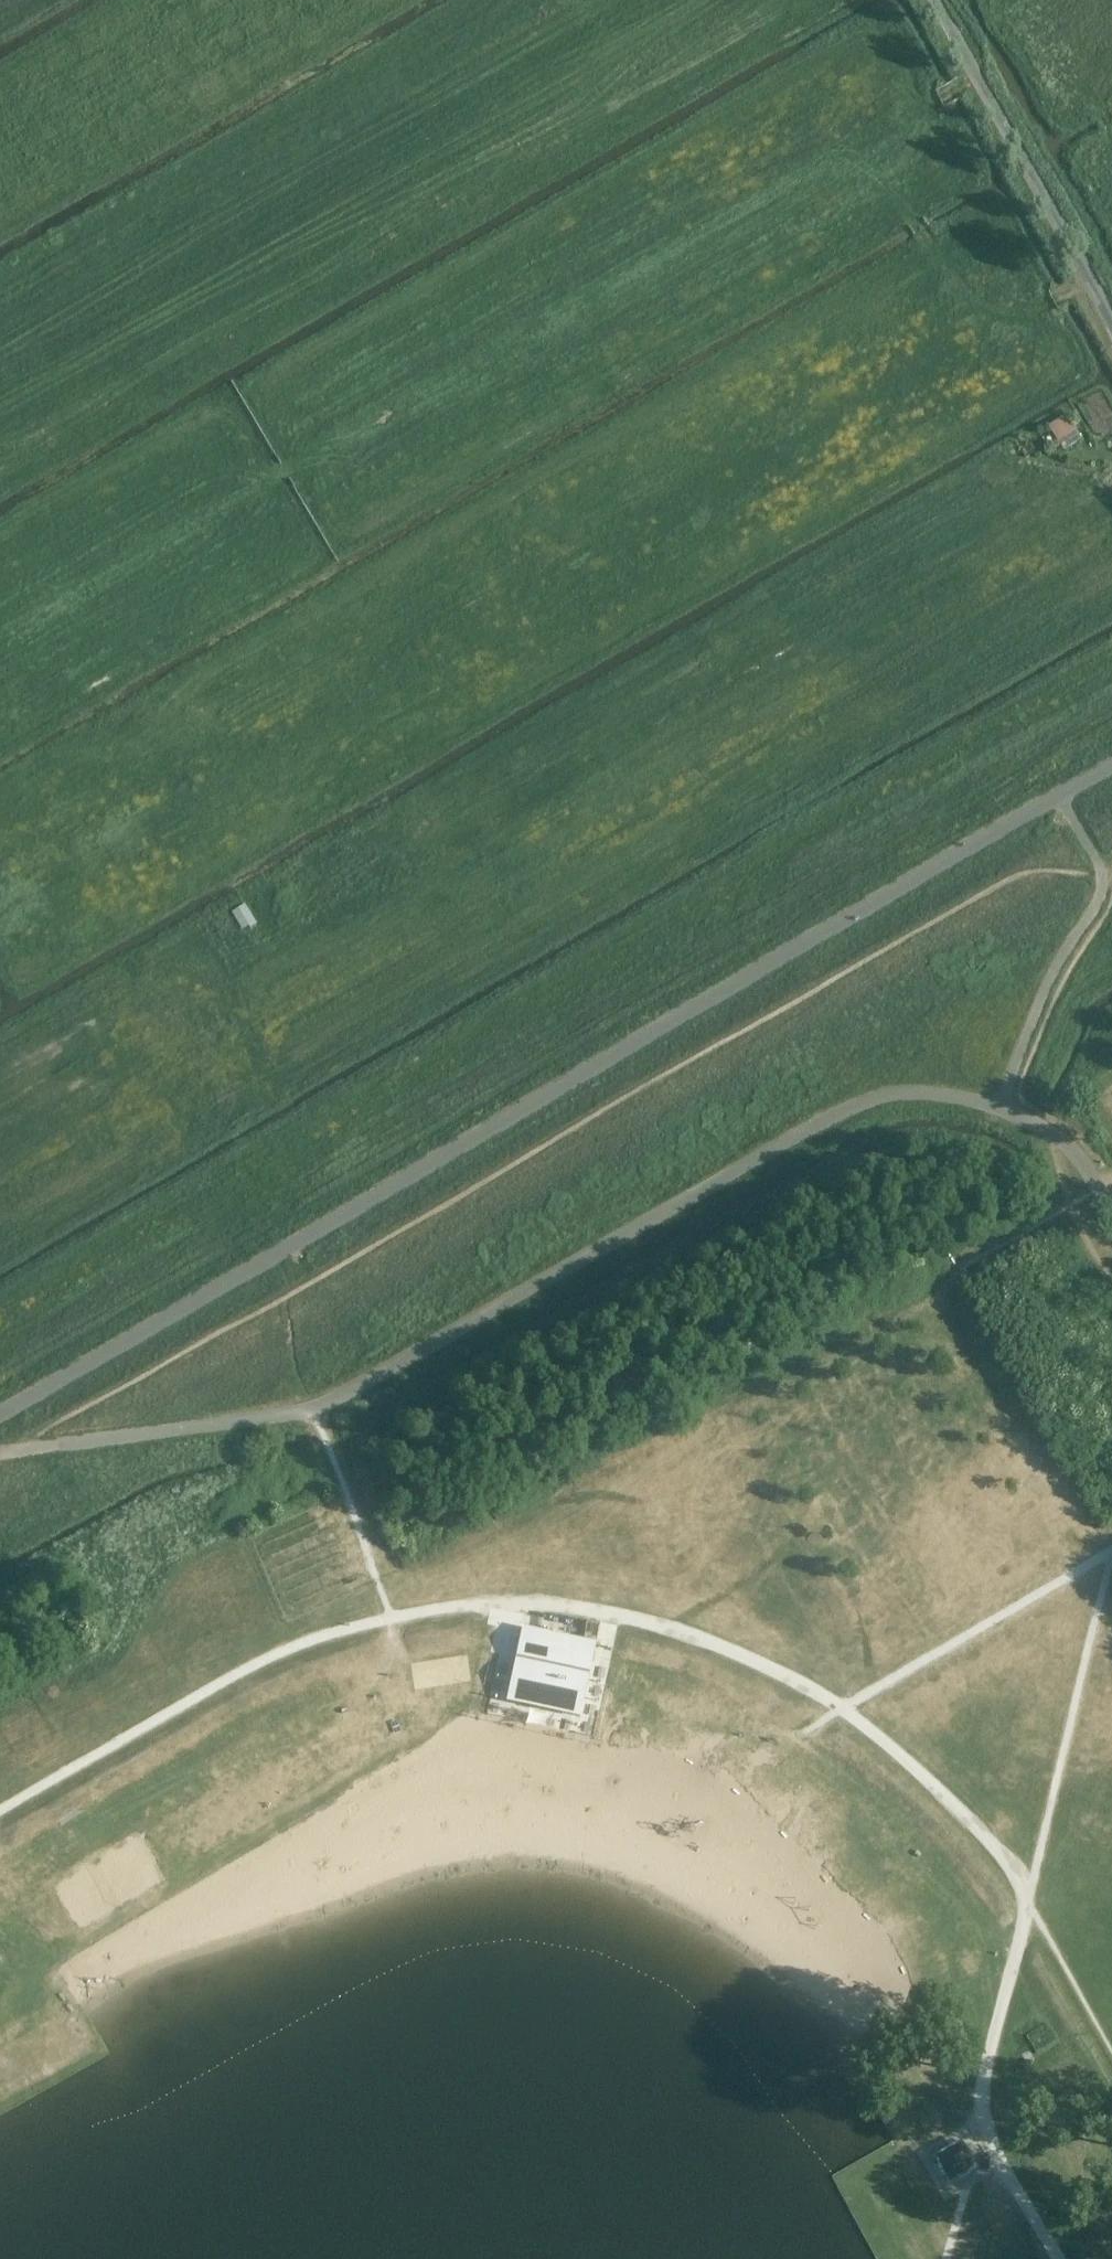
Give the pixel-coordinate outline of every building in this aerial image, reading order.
[(1051,421),(1062,447),(1083,438),(1072,412),(1051,421)] [(245,904),(232,912),(244,929),(249,926),(250,928),(257,923),(245,904)] [(527,1620),(508,1702),(579,1719),(598,1637),(527,1620)] [(962,2144),(934,2160),(950,2187),(977,2171),(962,2144)] [(1014,2232),(993,2243),(999,2253),(1020,2241),(1014,2232)] [(968,2258),(987,2258),(982,2251),(968,2258)]
